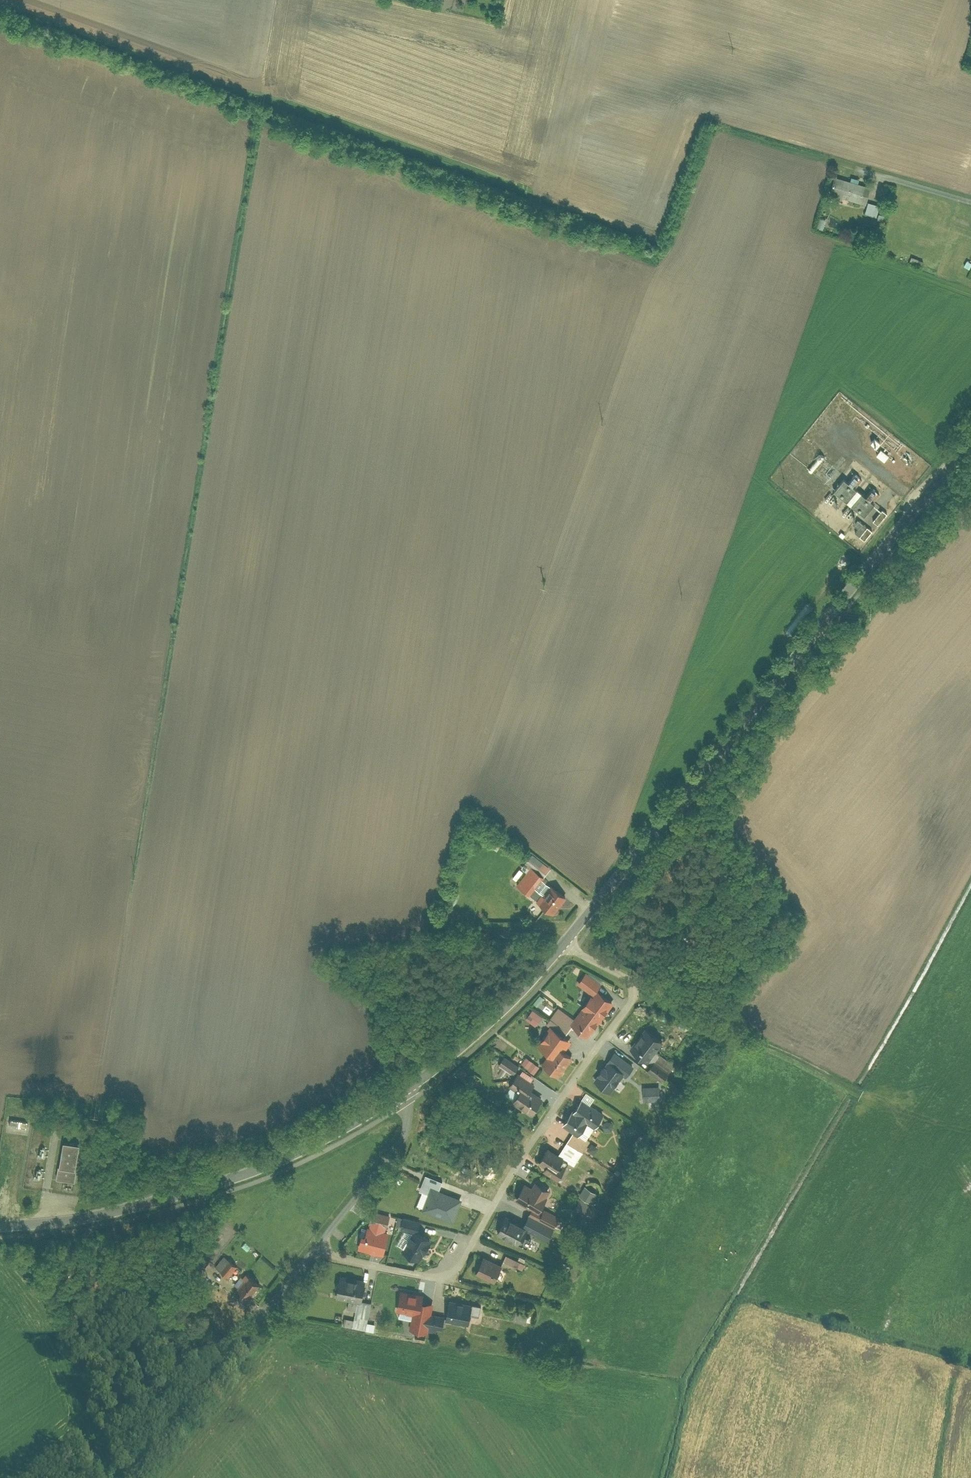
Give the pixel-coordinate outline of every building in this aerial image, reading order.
[(866,205),(871,187),(836,177),(831,195),(866,205)] [(868,203),(865,215),(877,218),(880,206),(868,203)] [(823,230),(826,221),(821,219),(818,228),(823,230)] [(924,261),(910,256),(908,260),(922,266),(924,261)] [(544,896),(538,904),(554,915),(566,898),(555,890),(551,887),(541,879),(543,876),(531,867),(517,886),(529,895),(534,889),(544,896)] [(585,971),(577,983),(593,994),(601,982),(585,971)] [(572,1025),(589,1038),(614,1002),(597,990),(572,1025)] [(559,1007),(552,1019),(568,1029),(575,1018),(559,1007)] [(532,1011),(526,1020),(535,1026),(541,1017),(532,1011)] [(550,1026),(537,1044),(549,1053),(541,1065),(559,1077),(572,1058),(561,1050),(569,1039),(550,1026)] [(647,1029),(632,1048),(648,1060),(662,1041),(647,1029)] [(504,1056),(498,1065),(512,1075),(518,1066),(504,1056)] [(526,1058),(521,1065),(533,1074),(539,1067),(526,1058)] [(655,1061),(648,1070),(662,1080),(669,1071),(655,1061)] [(610,1090),(623,1071),(610,1062),(606,1067),(604,1066),(599,1072),(601,1073),(596,1080),(610,1090)] [(518,1094),(513,1103),(532,1115),(541,1100),(532,1094),(539,1083),(518,1070),(507,1087),(518,1094)] [(603,1115),(579,1100),(562,1126),(578,1136),(586,1123),(595,1129),(603,1115)] [(622,1127),(625,1136),(634,1133),(631,1124),(622,1127)] [(64,1142),(57,1179),(73,1182),(80,1145),(64,1142)] [(538,1162),(546,1168),(543,1172),(557,1181),(562,1172),(558,1169),(565,1159),(548,1148),(538,1162)] [(547,1194),(546,1194),(548,1190),(537,1183),(535,1186),(526,1181),(515,1202),(532,1211),(529,1216),(560,1233),(567,1222),(540,1207),(547,1194)] [(424,1208),(452,1219),(460,1199),(432,1188),(424,1208)] [(371,1219),(367,1233),(363,1232),(358,1249),(383,1256),(387,1239),(383,1238),(387,1222),(371,1219)] [(505,1219),(497,1235),(525,1248),(533,1232),(505,1219)] [(418,1223),(404,1220),(402,1228),(416,1232),(418,1223)] [(532,1220),(529,1227),(548,1237),(552,1230),(532,1220)] [(415,1232),(404,1253),(419,1262),(431,1241),(415,1232)] [(507,1252),(502,1261),(520,1270),(525,1261),(507,1252)] [(215,1269),(227,1278),(236,1266),(224,1257),(215,1269)] [(482,1259),(476,1274),(494,1282),(500,1267),(482,1259)] [(338,1276),(334,1297),(358,1302),(353,1326),(366,1329),(372,1303),(362,1301),(366,1282),(338,1276)] [(237,1290),(251,1301),(261,1288),(247,1277),(237,1290)] [(427,1331),(428,1327),(443,1329),(446,1313),(428,1309),(431,1295),(399,1289),(395,1310),(412,1314),(409,1328),(427,1331)] [(445,1322),(468,1326),(470,1314),(479,1315),(481,1305),(464,1303),(463,1305),(449,1303),(445,1322)] [(516,1311),(514,1320),(525,1323),(527,1314),(516,1311)]
